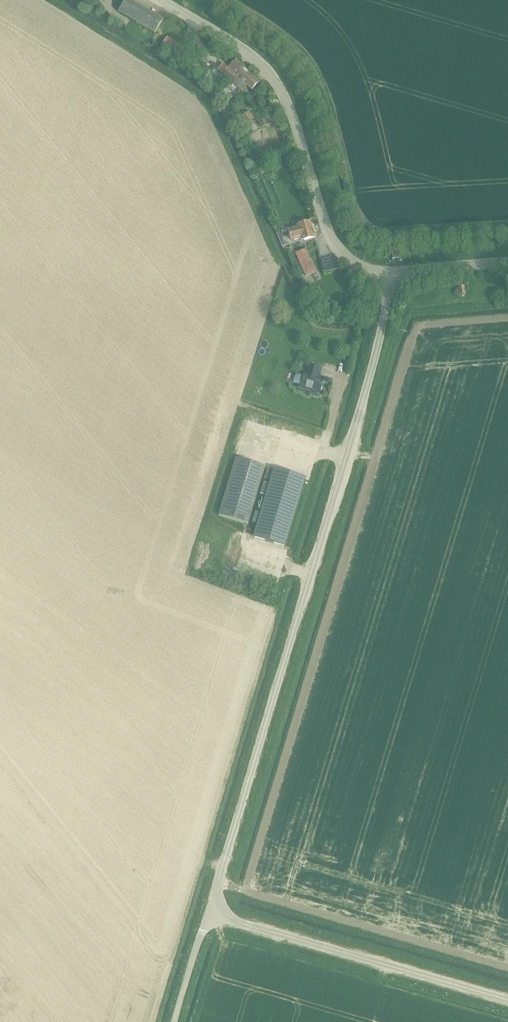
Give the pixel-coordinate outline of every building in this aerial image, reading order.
[(163,21),(127,0),(126,0),(118,12),(155,34),(163,21)] [(175,58),(183,46),(167,36),(161,46),(169,51),(168,53),(175,58)] [(202,55),(192,66),(203,77),(213,65),(202,55)] [(251,90),(260,82),(237,60),(229,68),(223,63),(217,70),(241,93),(247,86),(251,90)] [(228,87),(221,79),(212,88),(220,95),(228,87)] [(242,116),(247,124),(248,126),(255,121),(249,112),(242,116)] [(290,241),(300,238),(301,240),(314,237),(310,221),(297,225),(297,227),(287,230),(290,241)] [(296,254),(302,269),(306,277),(316,272),(312,264),(306,250),(296,254)] [(323,260),(322,261),(325,273),(337,270),(336,266),(335,261),(334,257),(323,260)] [(318,376),(319,376),(318,376),(320,369),(308,366),(305,374),(303,373),(298,387),(309,391),(309,392),(314,394),(315,392),(319,393),(323,379),(320,378),(319,378),(317,380),(316,377),(318,376)] [(218,515),(248,524),(265,467),(236,458),(218,515)] [(273,471),(269,470),(267,476),(271,478),(253,537),(284,546),(304,479),(273,471)]
